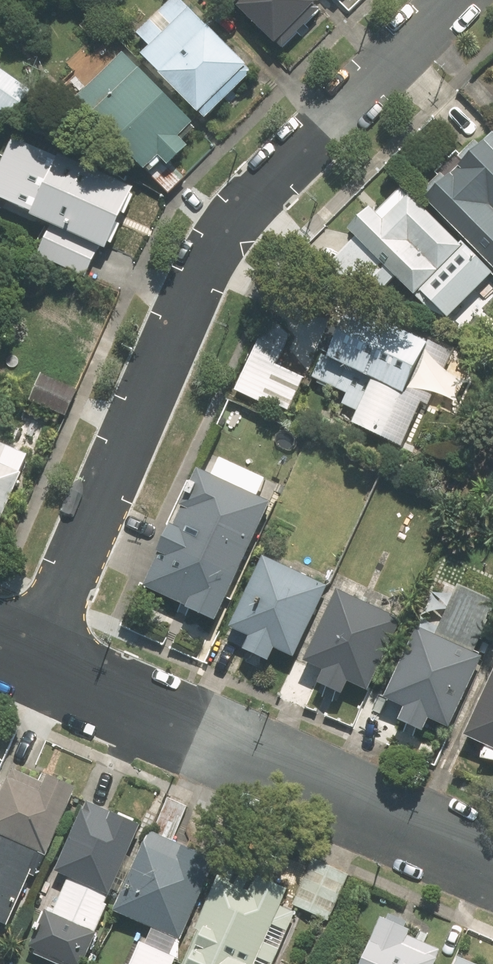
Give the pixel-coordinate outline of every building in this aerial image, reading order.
[(137,56),(200,123),(251,75),(181,0),(171,0),(133,36),(145,48),(137,56)] [(314,0),(225,0),(275,52),(321,7),(314,0)] [(92,53),(86,46),(66,64),(73,72),(60,84),(143,173),(158,160),(165,168),(187,148),(179,140),(193,126),(110,36),(92,53)] [(0,71),(0,120),(6,124),(29,90),(0,71)] [(417,203),(486,277),(489,280),(492,284),(492,134),(492,133),(417,203)] [(35,262),(110,300),(130,260),(104,247),(132,192),(58,155),(45,181),(36,176),(16,215),(50,232),(35,262)] [(421,300),(443,324),(489,280),(486,277),(417,203),(404,188),(374,217),(367,210),(345,231),(414,306),(421,300)] [(350,310),(317,385),(342,396),(339,402),(359,411),(351,429),(398,451),(419,404),(451,418),(474,366),(350,310)] [(286,407),(301,376),(276,364),(293,328),(270,318),(233,395),(256,406),(261,395),(286,407)] [(77,391),(40,375),(28,403),(66,419),(77,391)] [(19,477),(0,469),(0,523),(19,477)] [(180,616),(214,631),(269,505),(195,473),(143,593),(183,610),(180,616)] [(241,657),(265,667),(271,652),(293,662),(325,588),(309,582),(312,575),(292,566),(289,573),(258,559),(226,632),(247,642),(241,657)] [(368,588),(340,576),(301,665),(322,674),(314,693),(340,704),(348,685),(369,694),(402,619),(363,601),(368,588)] [(425,736),(431,720),(449,728),(492,615),(492,604),(433,581),(385,703),(401,709),(394,725),(425,736)] [(463,741),(483,749),(478,762),(492,767),(492,664),(463,741)] [(6,773),(0,787),(0,926),(6,928),(27,875),(37,879),(71,792),(44,781),(41,787),(6,773)] [(85,806),(54,877),(64,881),(33,955),(53,963),(81,963),(139,829),(85,806)] [(216,861),(146,832),(111,917),(148,932),(141,948),(133,944),(125,963),(173,963),(216,861)] [(215,879),(192,933),(196,935),(184,963),(276,963),(296,916),(279,910),(287,892),(255,878),(249,893),(215,879)] [(381,917),(360,963),(436,963),(440,954),(404,938),(408,929),(381,917)]
